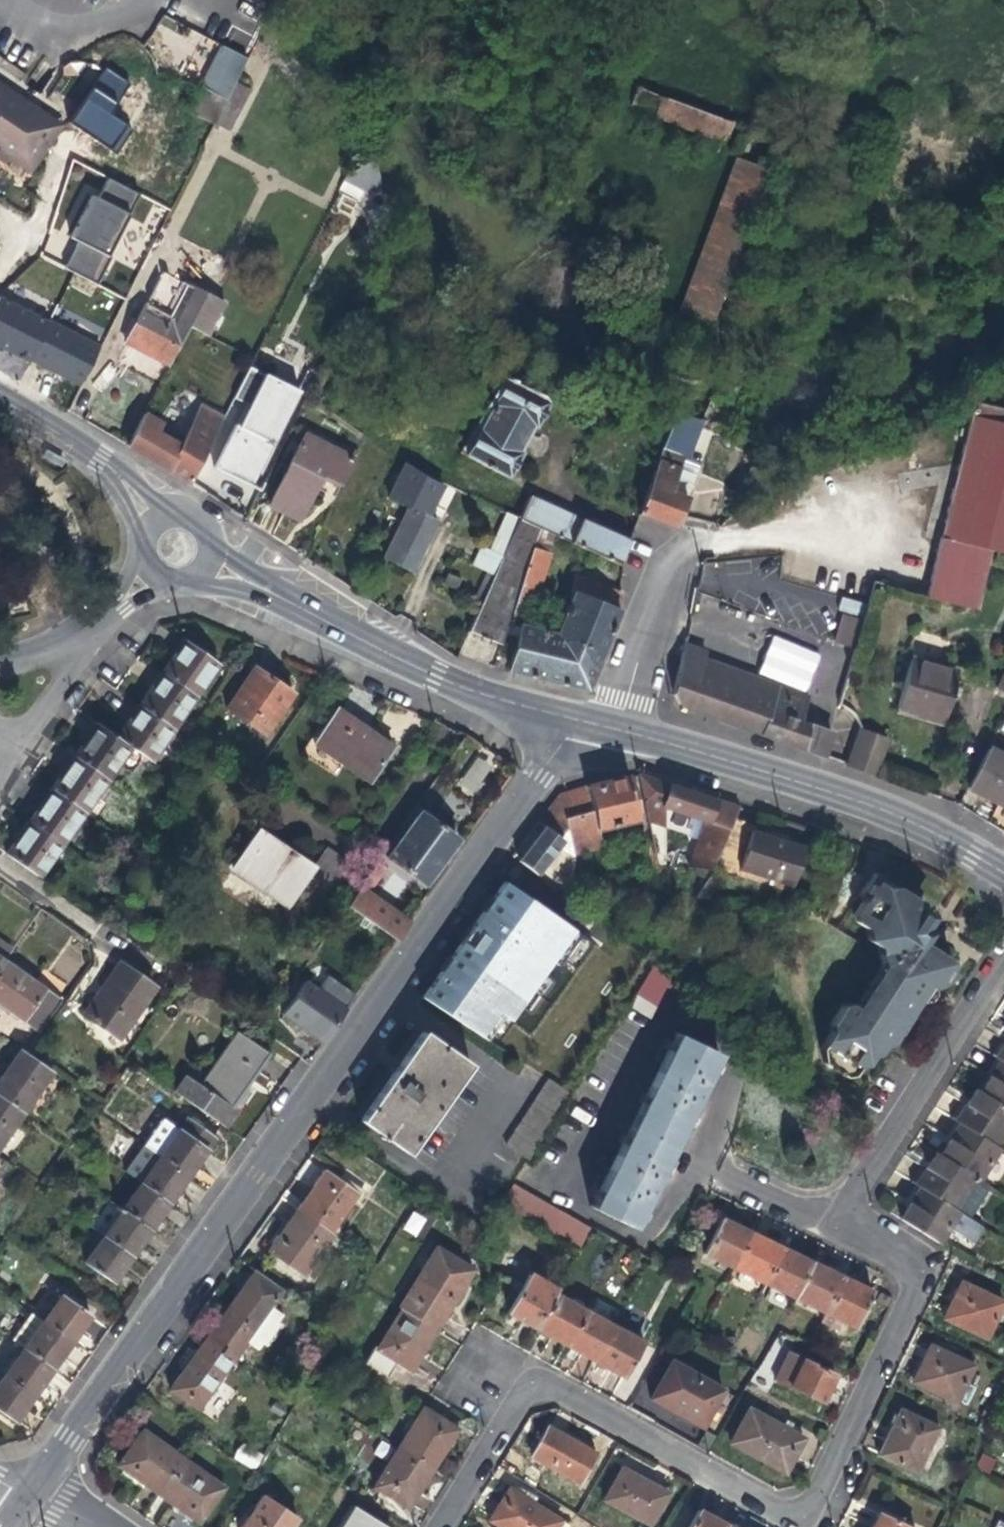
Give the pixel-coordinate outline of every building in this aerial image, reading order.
[(190,111),(214,123),(215,122),(235,82),(238,76),(214,65),(190,111)] [(230,128),(250,89),(235,82),(215,122),(230,128)] [(61,124),(0,83),(0,151),(30,171),(61,124)] [(725,143),(733,121),(634,85),(626,107),(725,143)] [(50,168),(50,169),(49,169),(49,170),(50,170),(50,171),(50,172),(51,172),(51,173),(52,173),(55,175),(58,184),(62,189),(81,198),(90,181),(101,161),(119,170),(142,126),(125,116),(115,135),(95,124),(76,127),(53,166),(52,166),(51,166),(51,167),(50,167),(50,168)] [(681,312),(710,323),(767,170),(736,158),(681,312)] [(135,192),(104,176),(94,198),(87,195),(69,237),(77,239),(64,266),(96,284),(120,233),(117,231),(118,228),(135,192)] [(152,355),(169,364),(189,325),(209,336),(226,304),(186,283),(168,314),(146,302),(126,341),(129,343),(152,355)] [(0,298),(0,346),(5,349),(28,361),(47,321),(0,298)] [(99,346),(47,321),(28,361),(53,372),(80,385),(99,346)] [(270,368),(252,359),(236,391),(253,400),(270,368)] [(487,410),(464,455),(508,476),(547,400),(510,380),(493,413),(487,410)] [(220,389),(209,410),(223,417),(234,396),(220,389)] [(927,597),(977,611),(992,549),(1003,552),(1003,423),(999,422),(1001,409),(975,402),(927,597)] [(209,410),(200,406),(180,445),(156,431),(155,430),(143,453),(158,462),(169,468),(190,483),(223,417),(209,410)] [(139,421),(127,443),(143,453),(155,430),(156,431),(161,422),(143,412),(139,421)] [(251,484),(272,442),(237,425),(217,466),(237,476),(251,484)] [(340,483),(353,458),(304,435),(270,505),(283,511),(299,519),(323,474),(340,483)] [(663,447),(641,512),(658,518),(662,520),(676,525),(689,498),(672,492),(685,455),(663,447)] [(67,463),(50,453),(48,457),(65,467),(67,463)] [(532,493),(521,518),(540,526),(621,563),(632,539),(611,530),(532,493)] [(408,505),(383,557),(403,566),(413,571),(437,520),(426,514),(431,503),(418,497),(413,508),(408,505)] [(474,564),(495,574),(521,518),(508,512),(490,551),(481,548),(474,564)] [(510,618),(516,600),(535,541),(540,526),(521,518),(495,574),(470,629),(485,636),(503,643),(507,628),(510,618)] [(551,546),(535,541),(516,600),(533,606),(551,546)] [(457,588),(461,579),(447,573),(443,582),(457,588)] [(574,592),(557,635),(602,653),(621,608),(623,590),(613,586),(578,574),(572,591),(574,592)] [(859,614),(860,599),(840,598),(839,612),(859,614)] [(520,634),(511,668),(535,674),(588,687),(602,653),(557,635),(528,624),(533,606),(516,600),(510,618),(507,628),(512,630),(520,634)] [(851,646),(857,617),(840,614),(834,643),(851,646)] [(772,634),(757,673),(806,692),(821,653),(772,634)] [(171,660),(163,672),(198,697),(220,665),(185,641),(171,660)] [(687,644),(676,693),(679,703),(824,755),(832,734),(803,722),(811,697),(707,659),(701,656),(703,650),(687,644)] [(707,659),(709,652),(703,650),(701,656),(707,659)] [(909,659),(896,708),(941,720),(944,708),(948,695),(955,696),(957,688),(951,686),(955,672),(909,659)] [(265,735),(294,694),(281,685),(255,668),(227,708),(265,735)] [(151,689),(139,706),(175,730),(198,697),(163,672),(151,689)] [(129,721),(117,737),(132,748),(153,762),(175,730),(139,706),(129,721)] [(370,781),(393,747),(363,727),(339,710),(316,744),(370,781)] [(110,781),(132,748),(117,737),(98,724),(87,739),(75,757),(110,781)] [(855,746),(849,764),(876,774),(887,738),(861,728),(855,746)] [(988,748),(967,786),(998,801),(1003,804),(1003,756),(988,748)] [(475,755),(458,786),(476,796),(493,765),(475,755)] [(87,814),(110,781),(75,757),(65,771),(52,790),(87,814)] [(709,876),(711,872),(735,818),(740,806),(680,786),(637,772),(646,808),(653,834),(655,843),(656,848),(667,845),(663,807),(704,820),(689,866),(709,876)] [(570,889),(590,884),(582,851),(602,847),(597,829),(638,820),(627,775),(613,778),(586,785),(592,811),(565,817),(574,853),(571,880),(570,889)] [(546,864),(571,880),(574,853),(565,817),(592,811),(586,785),(560,791),(550,806),(539,821),(544,825),(520,859),(539,874),(546,864)] [(39,808),(29,822),(64,847),(87,814),(52,790),(39,808)] [(426,884),(458,840),(420,813),(389,857),(417,877),(426,884)] [(755,825),(735,818),(711,872),(737,881),(741,869),(792,885),(803,846),(774,838),(753,831),(755,825)] [(7,854),(42,879),(64,847),(29,822),(15,842),(7,854)] [(311,871),(351,899),(368,875),(345,859),(328,847),(314,867),(259,831),(234,869),(288,906),(311,871)] [(643,861),(647,876),(662,872),(660,866),(657,852),(656,848),(655,843),(651,844),(647,845),(640,846),(640,848),(643,861)] [(667,845),(656,848),(657,852),(660,866),(669,864),(668,857),(667,845)] [(347,905),(395,940),(408,922),(370,895),(386,872),(376,864),(368,875),(351,899),(347,905)] [(425,1000),(500,1048),(577,927),(503,879),(425,1000)] [(866,882),(861,890),(866,893),(853,914),(855,921),(865,927),(867,939),(876,945),(880,964),(853,1005),(848,1002),(841,1004),(829,1023),(831,1030),(821,1046),(823,1063),(844,1076),(852,1075),(857,1067),(865,1066),(871,1056),(877,1054),(883,1044),(890,1044),(927,985),(931,988),(938,987),(952,964),(951,958),(933,947),(938,939),(936,925),(935,920),(919,911),(922,907),(921,901),(895,886),(889,887),(875,879),(871,885),(866,882)] [(4,962),(14,948),(5,942),(13,931),(0,922),(0,968),(4,962)] [(21,936),(13,931),(5,942),(14,948),(21,936)] [(4,962),(0,968),(0,1006),(40,1033),(63,1002),(4,962)] [(120,1039),(156,989),(121,964),(109,981),(85,1014),(120,1039)] [(671,983),(652,964),(629,1001),(627,1004),(649,1018),(671,983)] [(283,1013),(324,1042),(337,1023),(347,1010),(306,981),(283,1013)] [(564,1000),(573,1007),(580,997),(571,990),(564,1000)] [(471,1063),(423,1030),(392,1074),(361,1119),(409,1152),(471,1063)] [(716,1052),(676,1032),(591,1207),(633,1227),(673,1143),(716,1052)] [(226,1126),(237,1110),(231,1106),(244,1087),(267,1054),(237,1033),(201,1086),(187,1076),(176,1092),(199,1107),(226,1126)] [(0,1085),(0,1096),(25,1113),(54,1073),(25,1053),(24,1052),(10,1071),(0,1085)] [(982,1226),(953,1208),(973,1177),(977,1179),(998,1147),(993,1145),(1003,1128),(1003,1052),(999,1060),(1003,1062),(997,1072),(994,1077),(988,1074),(978,1090),(974,1087),(963,1105),(969,1109),(964,1118),(960,1124),(964,1126),(958,1135),(953,1142),(947,1139),(938,1154),(933,1151),(922,1168),(928,1172),(923,1179),(919,1186),(924,1190),(919,1199),(915,1206),(908,1201),(898,1217),(938,1242),(947,1227),(972,1242),(982,1226)] [(572,1094),(552,1081),(547,1078),(504,1144),(528,1160),(572,1094)] [(250,1091),(244,1087),(231,1106),(237,1110),(244,1100),(250,1091)] [(25,1113),(0,1096),(0,1148),(25,1113)] [(145,1145),(160,1156),(190,1176),(203,1158),(217,1138),(187,1117),(179,1129),(164,1119),(145,1145)] [(179,1191),(190,1176),(160,1156),(141,1183),(170,1204),(179,1191)] [(316,1182),(298,1208),(332,1233),(358,1194),(324,1170),(316,1182)] [(141,1183),(122,1209),(152,1230),(160,1218),(170,1204),(141,1183)] [(512,1184),(497,1206),(574,1249),(587,1227),(512,1184)] [(305,1274),(332,1233),(298,1208),(283,1230),(269,1249),(305,1274)] [(145,1240),(152,1230),(122,1209),(103,1236),(133,1256),(145,1240)] [(403,1230),(418,1237),(427,1217),(412,1210),(403,1230)] [(703,1254),(732,1268),(751,1232),(741,1227),(721,1217),(703,1254)] [(767,1240),(751,1232),(732,1268),(762,1283),(780,1246),(767,1240)] [(124,1269),(133,1256),(103,1236),(85,1262),(114,1283),(124,1269)] [(398,1307),(400,1308),(435,1329),(449,1307),(473,1269),(436,1246),(398,1307)] [(797,1255),(780,1246),(762,1283),(793,1298),(811,1261),(797,1255)] [(824,1268),(811,1261),(793,1298),(824,1313),(842,1276),(824,1268)] [(228,1307),(206,1337),(234,1357),(245,1342),(270,1306),(282,1289),(254,1269),(228,1307)] [(516,1316),(534,1327),(554,1292),(556,1288),(528,1273),(507,1311),(516,1316)] [(857,1284),(842,1276),(824,1313),(842,1323),(854,1329),(872,1291),(857,1284)] [(949,1303),(942,1317),(985,1338),(1002,1301),(959,1280),(949,1303)] [(582,1309),(554,1292),(534,1327),(548,1335),(563,1343),(582,1309)] [(62,1296),(44,1322),(73,1342),(84,1327),(91,1317),(62,1296)] [(270,1306),(245,1342),(257,1350),(263,1342),(265,1343),(279,1323),(276,1322),(281,1314),(270,1306)] [(423,1349),(435,1329),(400,1308),(367,1362),(384,1373),(392,1359),(410,1370),(423,1349)] [(612,1325),(582,1309),(563,1343),(578,1352),(593,1360),(612,1325)] [(66,1352),(73,1342),(44,1322),(31,1313),(12,1339),(25,1348),(54,1369),(66,1352)] [(842,1323),(824,1313),(819,1322),(838,1331),(842,1323)] [(643,1342),(612,1325),(593,1360),(609,1370),(624,1378),(643,1342)] [(198,1408),(234,1357),(206,1337),(186,1365),(170,1388),(198,1408)] [(924,1354),(912,1380),(954,1400),(957,1396),(965,1400),(972,1385),(963,1381),(971,1364),(929,1344),(924,1354)] [(48,1378),(54,1369),(25,1348),(7,1373),(37,1393),(48,1378)] [(803,1357),(789,1388),(821,1403),(827,1390),(835,1372),(803,1357)] [(669,1363),(651,1397),(679,1413),(701,1425),(720,1391),(669,1363)] [(37,1393),(7,1373),(0,1383),(0,1411),(16,1422),(27,1407),(37,1393)] [(422,1405),(397,1446),(433,1467),(444,1448),(457,1428),(422,1405)] [(748,1408),(730,1441),(749,1452),(785,1472),(803,1438),(748,1408)] [(878,1453),(916,1471),(937,1427),(899,1408),(893,1421),(878,1453)] [(547,1425),(530,1456),(578,1482),(594,1452),(571,1439),(547,1425)] [(141,1481),(157,1493),(183,1456),(142,1428),(117,1465),(141,1481)] [(256,1469),(263,1453),(240,1444),(234,1460),(256,1469)] [(420,1489),(433,1467),(397,1446),(372,1486),(408,1508),(420,1489)] [(225,1485),(183,1456),(157,1493),(181,1509),(199,1522),(225,1485)] [(621,1466),(602,1499),(648,1524),(667,1491),(640,1477),(621,1466)] [(489,1519),(502,1526),(556,1526),(561,1519),(508,1487),(498,1503),(489,1519)] [(262,1495),(240,1526),(289,1526),(296,1518),(262,1495)] [(355,1507),(342,1526),(388,1526),(355,1507)] [(725,1524),(704,1512),(697,1508),(686,1526),(723,1526),(725,1524)] [(870,1526),(911,1526),(877,1511),(871,1525),(870,1526)] [(996,1518),(992,1526),(1003,1526),(1003,1522),(996,1518)]
